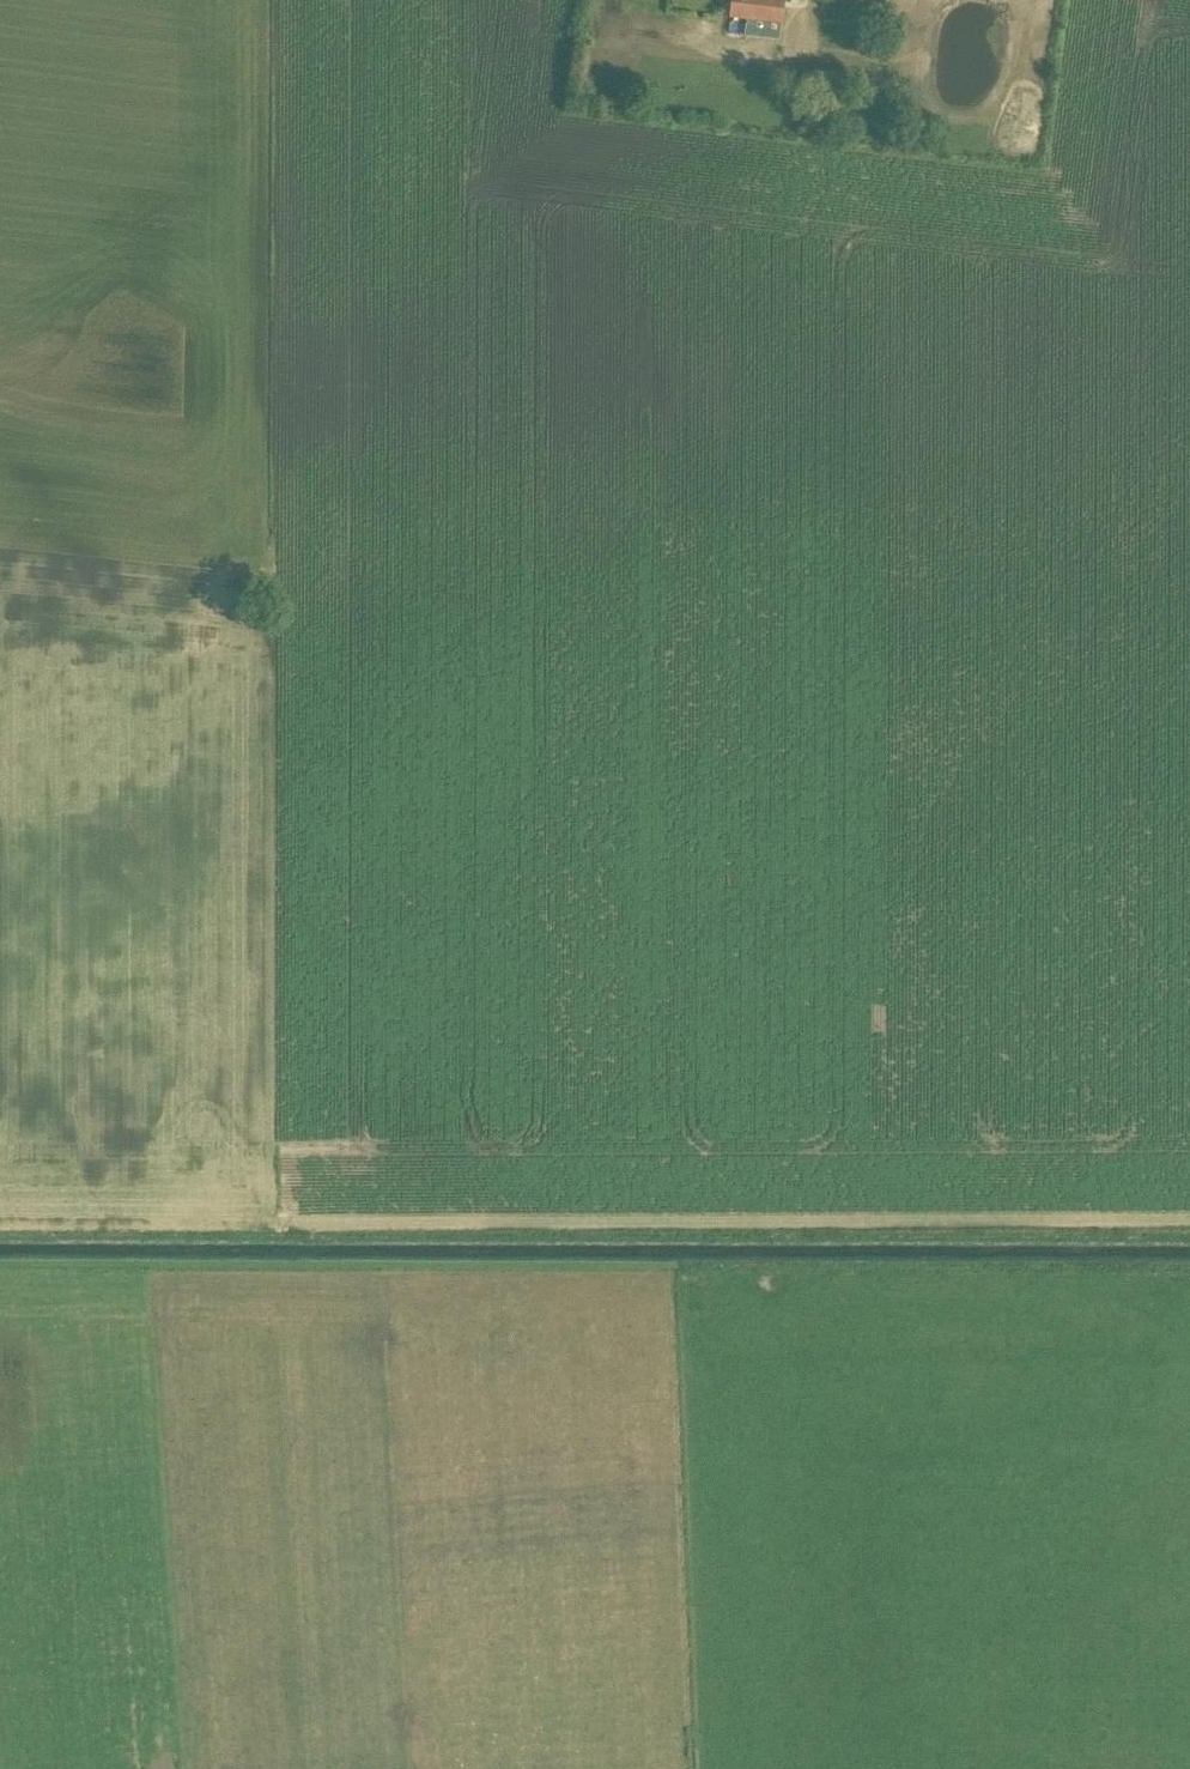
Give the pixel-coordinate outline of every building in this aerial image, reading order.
[(729,20),(783,26),(786,0),(785,0),(731,0),(729,20)]
